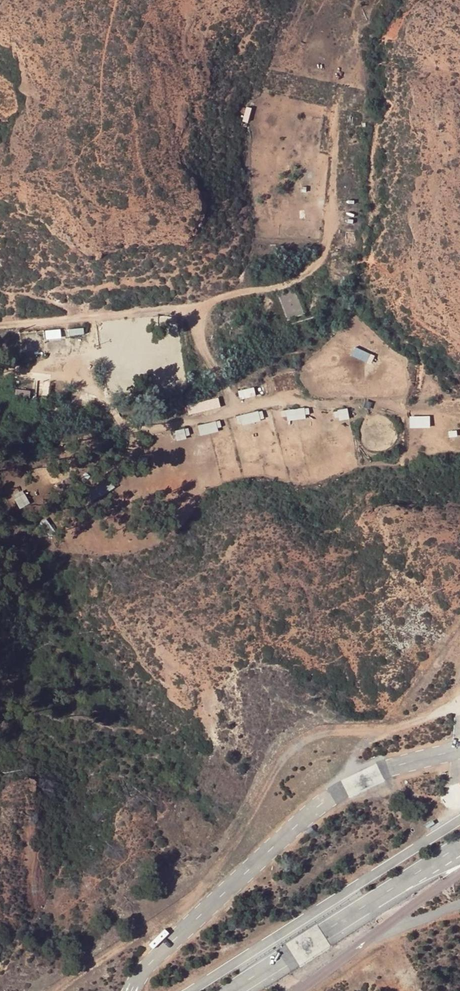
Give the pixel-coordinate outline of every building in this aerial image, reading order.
[(85,327),(71,330),(72,335),(86,332),(85,327)] [(48,329),(48,338),(63,337),(62,329),(48,329)] [(373,363),(376,354),(356,346),(353,355),(373,363)] [(240,391),(242,397),(256,393),(255,387),(240,391)] [(18,388),(16,398),(32,400),(33,390),(18,388)] [(189,403),(191,413),(223,408),(221,398),(189,403)] [(312,417),(310,406),(285,410),(287,421),(312,417)] [(338,410),(340,417),(350,415),(349,408),(338,410)] [(238,415),(240,425),(266,419),(264,409),(238,415)] [(200,425),(202,435),(223,429),(220,420),(200,425)]
